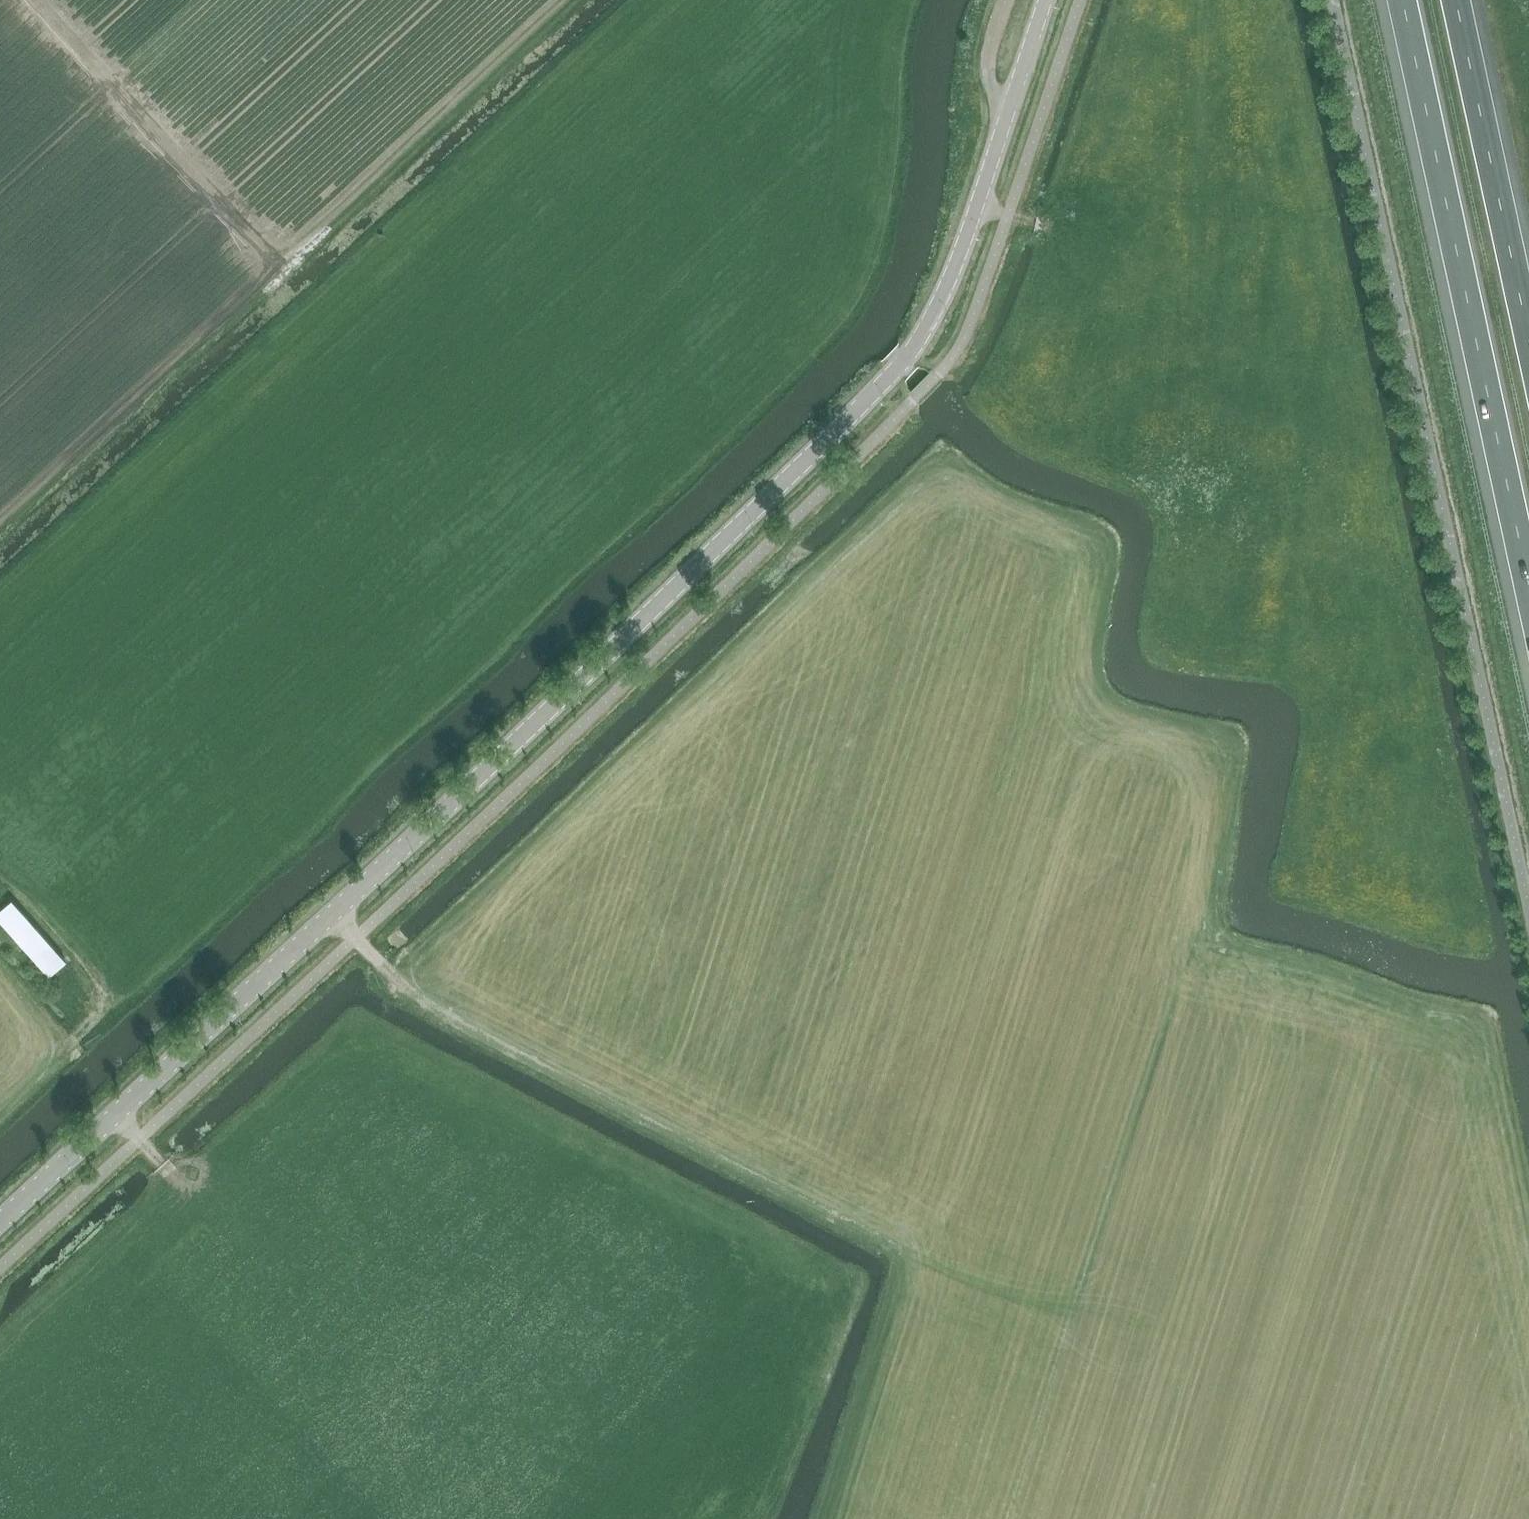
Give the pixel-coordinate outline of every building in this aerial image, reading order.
[(0,915),(0,919),(51,977),(68,964),(14,903),(0,915)]
